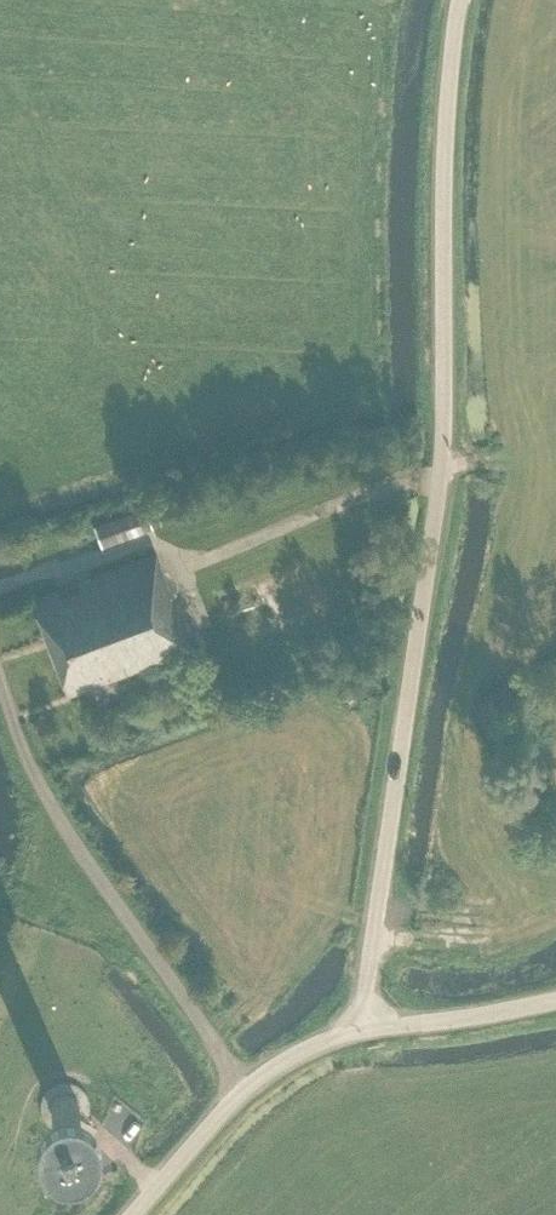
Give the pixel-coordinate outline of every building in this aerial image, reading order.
[(98,547),(154,526),(145,506),(91,526),(98,547)] [(190,648),(155,554),(89,579),(86,572),(74,576),(77,584),(33,600),(68,694),(190,648)] [(65,1132),(69,1132),(72,1131),(76,1129),(79,1127),(82,1125),(85,1122),(87,1118),(88,1115),(89,1111),(90,1106),(89,1104),(88,1099),(87,1096),(85,1092),(82,1089),(79,1087),(76,1085),(72,1083),(69,1082),(65,1082),(61,1082),(57,1083),(53,1085),(50,1087),(47,1089),(44,1092),(42,1096),(41,1099),(40,1103),(40,1107),(40,1111),(41,1115),(42,1118),(44,1122),(47,1125),(50,1127),(53,1129),(57,1131),(61,1132),(65,1132)]
